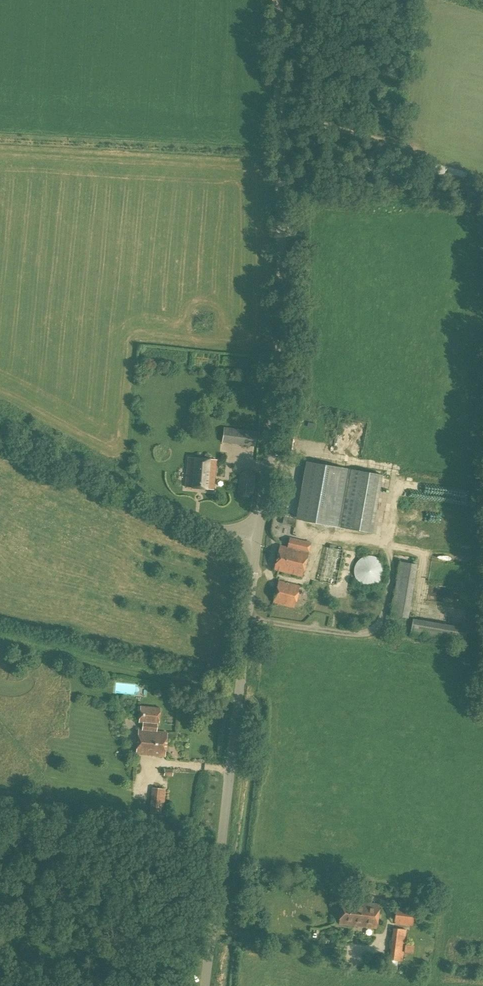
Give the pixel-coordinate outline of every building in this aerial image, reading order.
[(255,446),(257,431),(224,427),(222,442),(255,446)] [(188,458),(185,486),(214,490),(216,460),(188,458)] [(372,532),(383,475),(306,461),(296,519),(372,532)] [(248,497),(253,493),(255,477),(252,471),(244,470),(239,474),(237,491),(241,496),(248,497)] [(295,527),(297,520),(285,517),(283,524),(295,527)] [(308,553),(310,543),(290,538),(288,548),(280,546),(274,569),(302,576),(308,553)] [(322,582),(340,584),(344,549),(326,547),(322,582)] [(369,586),(371,586),(374,586),(376,585),(378,583),(380,582),(382,580),(383,577),(384,575),(384,572),(384,570),(384,567),(383,565),(382,562),(380,560),(378,559),(376,557),(373,556),(371,556),(368,556),(366,556),(363,557),(361,558),(359,560),(357,562),(356,564),(355,566),(354,569),(354,571),(354,574),(355,576),(356,579),(357,581),(359,583),(361,584),(363,585),(366,586),(369,586)] [(408,618),(417,564),(399,561),(390,615),(408,618)] [(294,607),(300,586),(278,580),(273,602),(294,607)] [(464,645),(467,628),(413,619),(410,636),(464,645)] [(159,724),(160,708),(141,706),(139,722),(143,722),(142,730),(138,730),(136,754),(165,756),(167,733),(156,732),(157,724),(159,724)] [(162,813),(164,789),(152,788),(150,812),(162,813)] [(376,927),(379,903),(341,900),(339,924),(376,927)] [(413,925),(414,908),(402,907),(402,909),(394,909),(393,924),(413,925)] [(402,961),(406,929),(393,928),(389,960),(402,961)]
